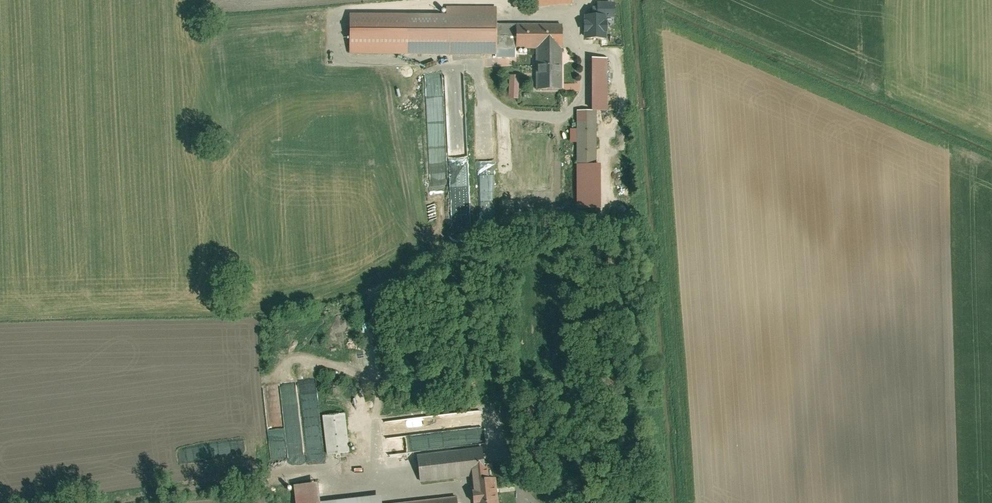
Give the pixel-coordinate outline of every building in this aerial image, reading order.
[(495,15),(495,0),(443,0),(444,47),(495,46),(495,40),(533,40),(534,82),(560,82),(559,15),(495,15)] [(604,0),(581,1),(582,32),(605,32),(604,0)] [(606,49),(574,49),(575,156),(595,156),(595,101),(606,101),(606,49)] [(516,91),(516,67),(506,67),(506,90),(516,91)] [(284,428),(281,406),(274,407),(275,413),(273,413),(273,416),(267,417),(269,430),(284,428)] [(351,452),(346,413),(324,415),(329,455),(351,452)] [(484,475),(488,474),(484,445),(419,453),(423,482),(474,476),(477,502),(502,502),(499,475),(485,477),(484,475)] [(322,501),(320,482),(293,485),(295,502),(322,502),(322,501)] [(383,494),(322,501),(322,502),(385,502),(383,494)]
